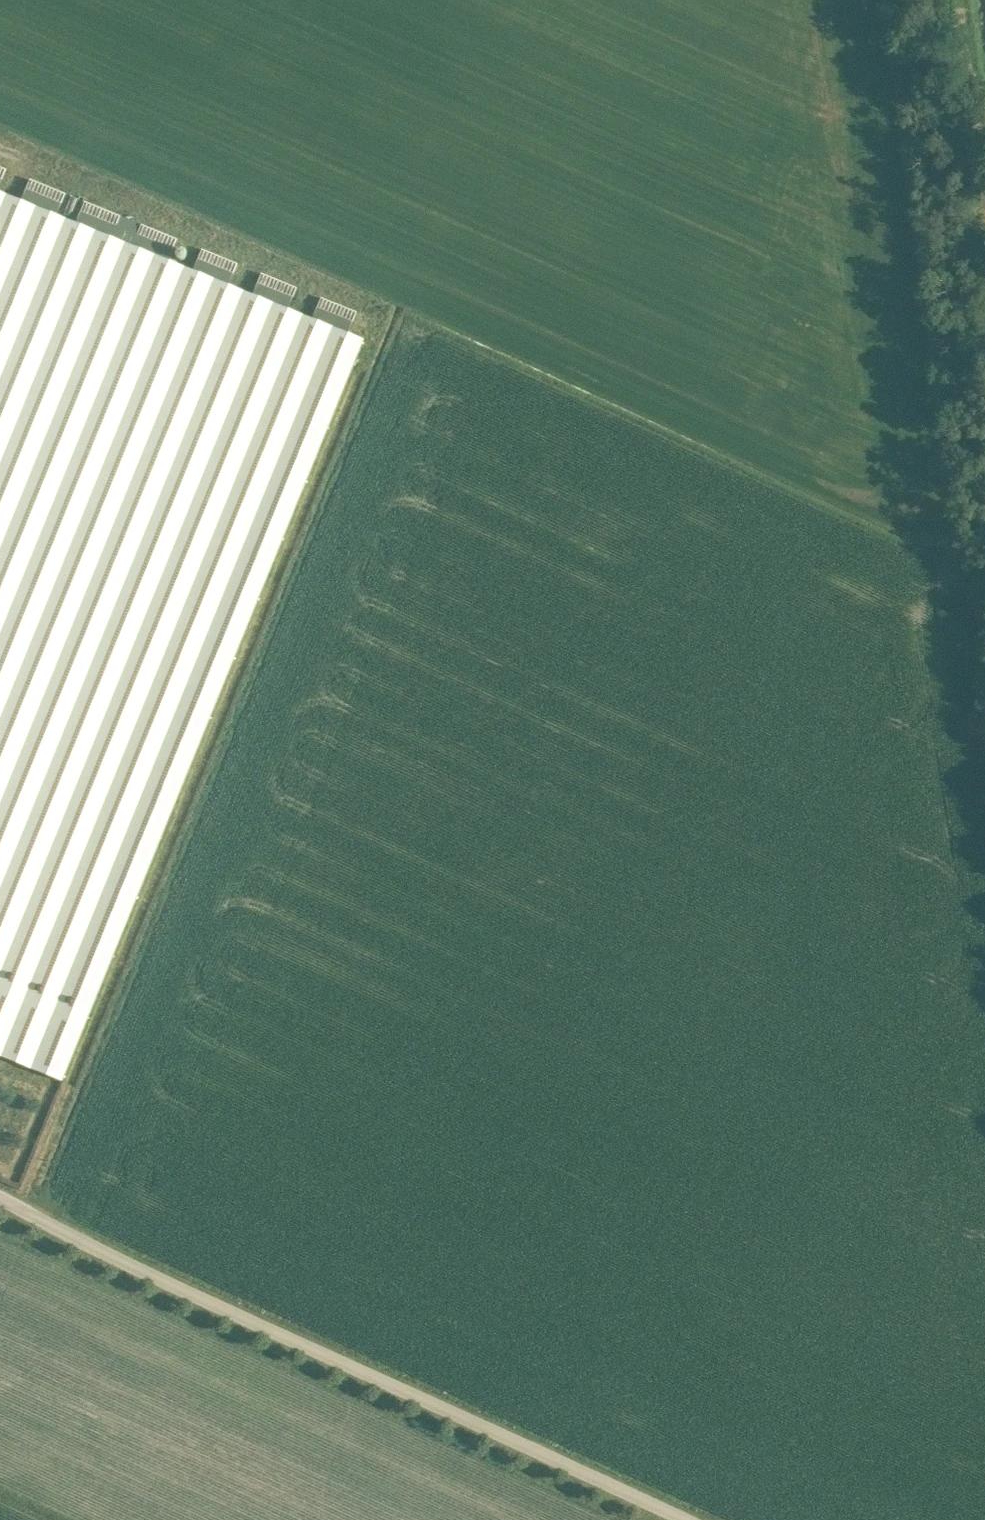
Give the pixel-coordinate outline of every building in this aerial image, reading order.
[(9,170),(0,166),(0,178),(5,180),(9,170)] [(62,1082),(364,340),(0,192),(0,1057),(62,1082)]
